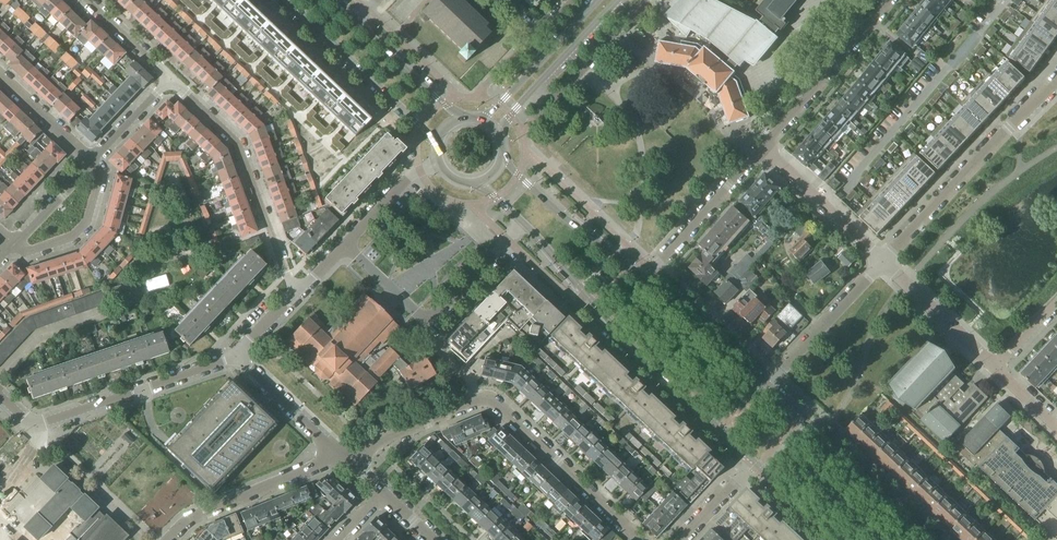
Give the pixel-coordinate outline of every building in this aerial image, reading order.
[(50,15),(61,3),(58,0),(47,0),(41,7),(50,15)] [(125,9),(134,0),(121,0),(118,3),(125,9)] [(132,16),(147,0),(141,0),(140,1),(139,0),(134,0),(125,9),(132,16)] [(140,23),(151,11),(147,8),(153,2),(151,0),(147,0),(132,16),(140,23)] [(227,17),(242,1),(242,0),(209,0),(227,17)] [(422,13),(423,14),(419,18),(424,23),(428,19),(446,0),(434,0),(422,13)] [(428,19),(433,24),(433,25),(434,24),(439,29),(438,30),(439,31),(440,30),(445,35),(444,35),(445,36),(445,35),(451,40),(450,41),(451,41),(456,46),(456,47),(457,46),(462,51),(458,56),(465,63),(473,54),(472,53),(494,30),(488,24),(487,25),(481,21),(482,20),(481,19),(481,20),(476,15),(476,14),(475,14),(470,9),(470,8),(469,9),(464,4),(465,3),(464,3),(463,3),(460,0),(446,0),(428,19)] [(735,73),(745,61),(754,67),(765,53),(777,38),(776,37),(780,31),(765,18),(765,19),(760,24),(757,21),(715,0),(672,0),(672,1),(669,6),(673,8),(664,17),(676,28),(687,38),(691,31),(707,40),(709,42),(705,47),(735,73)] [(745,0),(740,6),(740,7),(746,12),(751,6),(745,0)] [(765,19),(765,18),(780,31),(781,32),(788,24),(782,19),(798,0),(767,0),(764,4),(763,3),(756,12),(765,19)] [(921,6),(936,19),(941,13),(947,18),(949,15),(932,0),(926,0),(925,1),(924,1),(921,4),(921,6)] [(949,15),(952,11),(946,6),(951,0),(932,0),(949,15)] [(966,2),(966,3),(973,9),(976,5),(970,0),(964,0),(966,2)] [(1047,8),(1056,15),(1056,2),(1054,0),(1053,0),(1047,8)] [(16,11),(19,8),(20,7),(16,1),(11,7),(16,11)] [(227,17),(252,41),(268,25),(259,16),(261,14),(261,9),(260,9),(257,6),(255,9),(253,7),(252,7),(253,7),(251,9),(242,1),(227,17)] [(58,22),(69,11),(61,3),(50,15),(46,20),(53,27),(58,22)] [(172,3),(169,6),(175,11),(178,8),(172,3)] [(198,9),(197,10),(202,14),(206,10),(202,6),(198,9)] [(916,12),(913,16),(934,33),(937,36),(940,32),(931,25),(936,19),(921,6),(920,7),(919,7),(916,11),(916,12)] [(1041,17),(1056,28),(1056,15),(1047,8),(1041,17)] [(140,23),(147,30),(163,12),(160,9),(155,14),(151,11),(140,23)] [(957,18),(962,22),(968,15),(963,10),(957,18)] [(27,22),(30,19),(21,11),(19,14),(26,20),(27,22)] [(58,22),(66,31),(78,19),(69,11),(58,22)] [(178,14),(184,19),(187,16),(181,11),(178,14)] [(147,30),(154,36),(165,24),(161,21),(167,15),(163,12),(147,30)] [(15,17),(23,24),(26,20),(19,14),(18,14),(15,17)] [(206,17),(206,18),(210,22),(211,21),(214,18),(210,14),(206,17)] [(187,16),(184,19),(189,25),(192,22),(187,16)] [(906,24),(905,25),(920,37),(925,32),(931,37),(934,33),(913,16),(910,19),(908,20),(906,23),(906,24)] [(1035,25),(1055,40),(1056,38),(1056,28),(1041,17),(1035,25)] [(75,39),(80,34),(86,26),(78,19),(66,31),(75,39)] [(23,24),(30,30),(32,27),(27,22),(26,20),(23,24)] [(957,21),(949,30),(953,33),(961,24),(957,21)] [(80,34),(88,41),(99,30),(90,22),(86,26),(80,34)] [(154,36),(161,43),(178,25),(174,22),(169,28),(165,24),(154,36)] [(161,43),(168,50),(179,38),(176,35),(181,29),(178,25),(161,43)] [(192,28),(198,33),(201,30),(195,25),(192,28)] [(252,41),(278,65),(293,49),(285,41),(286,39),(287,39),(287,38),(286,38),(286,34),(283,31),(281,33),(279,31),(278,31),(277,33),(268,25),(252,41)] [(920,37),(905,25),(905,26),(903,26),(901,29),(901,31),(897,35),(914,49),(918,45),(915,43),(920,37)] [(1055,40),(1035,25),(1029,34),(1049,48),(1055,40)] [(9,39),(5,35),(10,30),(7,26),(0,33),(0,48),(9,39)] [(30,30),(37,37),(39,34),(35,30),(32,27),(30,30)] [(35,30),(39,34),(43,38),(46,34),(38,27),(35,30)] [(88,41),(96,49),(107,38),(99,30),(88,41)] [(201,30),(198,33),(203,38),(206,35),(201,30)] [(224,33),(223,34),(228,38),(231,34),(227,30),(224,33)] [(43,38),(46,41),(52,46),(55,42),(46,34),(43,38)] [(1029,34),(1023,42),(1043,57),(1049,48),(1029,34)] [(5,56),(21,40),(17,36),(12,42),(9,39),(0,48),(0,51),(5,56)] [(168,50),(175,57),(192,39),(188,36),(183,41),(179,38),(168,50)] [(96,49),(105,57),(116,46),(107,38),(96,49)] [(209,38),(206,41),(212,46),(215,43),(209,38)] [(232,41),(231,42),(236,46),(236,45),(240,42),(235,38),(232,41)] [(935,45),(939,48),(944,41),(941,38),(935,45)] [(175,57),(182,63),(193,52),(190,48),(195,42),(192,39),(175,57)] [(9,66),(23,52),(19,48),(24,43),(21,40),(5,56),(12,63),(9,66)] [(43,44),(51,51),(54,48),(52,46),(46,41),(43,44)] [(743,97),(746,96),(740,80),(734,75),(736,73),(735,73),(705,47),(703,49),(698,44),(681,41),(681,45),(665,42),(659,41),(655,63),(686,69),(686,70),(702,83),(717,95),(718,95),(729,125),(734,123),(750,118),(743,97)] [(52,46),(54,48),(57,51),(58,51),(61,48),(55,42),(52,46)] [(1023,42),(1017,50),(1037,65),(1043,57),(1023,42)] [(215,43),(212,46),(217,51),(220,48),(215,43)] [(883,53),(882,53),(897,66),(902,60),(904,62),(907,58),(890,43),(887,48),(885,48),(882,51),(883,53)] [(105,57),(113,65),(124,54),(116,46),(105,57)] [(63,56),(68,60),(69,61),(72,58),(66,53),(68,51),(65,49),(61,54),(63,56)] [(182,63),(189,70),(206,52),(202,49),(197,55),(193,52),(182,63)] [(278,65),(303,89),(319,73),(310,65),(312,62),(312,63),(312,62),(312,58),(311,58),(308,55),(306,57),(304,55),(302,57),(293,49),(278,65)] [(9,66),(16,73),(32,56),(25,50),(23,52),(9,66)] [(1017,50),(1010,59),(1030,74),(1037,65),(1017,50)] [(220,54),(226,60),(229,56),(224,51),(220,54)] [(917,56),(926,64),(931,58),(921,51),(917,56)] [(206,52),(189,70),(196,77),(207,65),(204,62),(209,55),(206,52)] [(875,62),(874,63),(889,76),(894,70),(900,75),(903,71),(897,66),(882,53),(879,57),(878,57),(875,61),(875,62)] [(120,68),(130,77),(143,89),(143,88),(150,81),(151,81),(147,77),(148,76),(148,75),(148,76),(124,54),(113,65),(105,74),(108,77),(118,66),(120,68)] [(249,57),(249,58),(253,62),(257,58),(253,54),(249,57)] [(16,73),(23,79),(34,68),(30,65),(35,59),(32,56),(16,73)] [(229,56),(226,60),(232,65),(235,62),(229,56)] [(69,61),(75,67),(77,69),(80,66),(72,58),(69,61)] [(910,64),(920,71),(924,66),(916,59),(916,58),(915,58),(910,64)] [(72,70),(75,67),(69,61),(68,60),(65,64),(72,70)] [(257,65),(257,66),(261,70),(262,69),(265,66),(261,62),(257,65)] [(1007,62),(1000,70),(1018,87),(1026,79),(1024,78),(1007,62)] [(196,77),(203,83),(220,66),(217,63),(211,69),(207,65),(196,77)] [(869,69),(867,72),(888,90),(891,86),(885,81),(889,76),(874,63),(873,64),(872,64),(869,67),(869,69)] [(23,79),(30,86),(46,70),(46,69),(45,70),(38,64),(34,68),(23,79)] [(80,66),(77,69),(82,74),(85,71),(88,74),(92,71),(88,67),(86,69),(81,65),(81,66),(80,66)] [(235,68),(240,73),(243,70),(238,65),(235,68)] [(203,83),(210,90),(221,78),(218,75),(223,69),(220,66),(203,83)] [(73,72),(79,77),(79,78),(82,74),(77,69),(75,67),(72,70),(74,71),(73,72)] [(30,86),(37,93),(48,82),(44,78),(49,73),(46,70),(30,86)] [(243,70),(240,73),(246,78),(249,75),(243,70)] [(989,74),(992,78),(1011,95),(1018,87),(1000,70),(993,77),(989,74)] [(88,74),(90,76),(97,82),(100,79),(92,71),(88,74)] [(859,81),(858,82),(874,94),(879,88),(885,94),(888,90),(867,72),(864,76),(862,76),(859,79),(859,81)] [(303,89),(329,113),(344,97),(335,89),(337,87),(337,86),(337,82),(333,79),(331,81),(329,79),(328,81),(319,73),(303,89)] [(989,74),(981,82),(985,85),(1004,102),(1011,95),(992,78),(989,74)] [(37,93),(44,99),(59,84),(52,77),(48,82),(37,93)] [(79,78),(79,77),(67,89),(70,92),(81,81),(79,78)] [(130,77),(124,83),(136,94),(142,88),(143,89),(130,77)] [(206,95),(213,102),(230,84),(223,77),(222,79),(221,78),(210,90),(206,95)] [(249,81),(254,86),(257,83),(252,78),(249,81)] [(274,81),(274,82),(278,86),(282,82),(278,78),(275,81),(274,81)] [(851,91),(872,109),(875,111),(877,108),(875,106),(875,105),(871,102),(876,96),(874,94),(858,82),(857,82),(854,86),(854,87),(851,91)] [(975,89),(974,89),(978,93),(996,110),(1004,102),(985,85),(981,82),(985,86),(978,92),(975,89)] [(44,99),(51,106),(63,94),(67,89),(60,83),(59,84),(44,99)] [(124,83),(119,89),(130,100),(136,94),(124,83)] [(257,83),(254,86),(260,92),(263,89),(257,83)] [(213,102),(220,108),(231,96),(228,93),(233,87),(230,84),(213,102)] [(112,96),(123,107),(130,100),(119,89),(118,90),(113,85),(107,91),(112,96)] [(283,89),(282,90),(286,94),(287,93),(290,90),(286,86),(283,89)] [(974,89),(967,97),(989,118),(996,110),(978,93),(974,89)] [(844,99),(843,100),(858,113),(863,107),(869,112),(872,109),(851,91),(848,94),(846,94),(844,98),(844,99)] [(263,95),(269,100),(272,97),(266,92),(263,95)] [(51,106),(60,114),(71,102),(63,94),(51,106)] [(94,104),(95,104),(85,94),(81,98),(92,109),(96,106),(94,104)] [(220,108),(228,115),(244,98),(240,94),(235,100),(231,96),(220,108)] [(112,96),(106,102),(118,113),(123,107),(112,96)] [(272,97),(269,100),(274,105),(277,102),(272,97)] [(344,97),(329,113),(354,138),(369,122),(370,122),(361,113),(363,111),(363,110),(363,106),(362,106),(359,103),(357,105),(355,103),(354,103),(355,103),(353,105),(344,97)] [(967,97),(960,104),(964,108),(982,125),(989,118),(967,97)] [(95,104),(111,120),(118,113),(106,102),(106,103),(101,98),(95,104)] [(228,115),(235,122),(246,110),(242,106),(248,101),(244,98),(228,115)] [(12,105),(5,99),(0,104),(0,118),(12,105)] [(838,106),(835,109),(856,127),(859,124),(853,118),(858,113),(843,100),(843,101),(841,101),(838,104),(838,106)] [(60,114),(68,122),(69,121),(78,112),(80,110),(71,102),(60,114)] [(159,117),(162,121),(173,108),(166,102),(150,119),(157,126),(159,124),(156,121),(159,117)] [(299,106),(304,110),(308,106),(303,102),(300,105),(299,106)] [(99,109),(93,116),(105,127),(111,120),(95,104),(94,104),(96,106),(99,109)] [(162,128),(166,131),(185,111),(178,104),(173,108),(162,121),(163,121),(167,116),(170,119),(165,124),(162,128)] [(963,108),(956,116),(975,133),(982,125),(964,108),(960,104),(960,105),(963,108)] [(9,123),(19,112),(12,105),(0,118),(0,125),(5,119),(9,123)] [(235,122),(242,129),(259,111),(255,107),(250,113),(247,109),(246,110),(235,122)] [(827,118),(841,131),(846,135),(851,130),(861,139),(865,135),(856,127),(835,109),(832,113),(830,113),(827,116),(827,118)] [(308,113),(307,114),(312,118),(312,117),(313,117),(316,114),(312,110),(311,110),(308,113)] [(177,126),(180,129),(192,117),(185,111),(166,131),(169,134),(177,126)] [(242,129),(249,135),(263,126),(256,120),(262,114),(259,111),(242,129)] [(7,131),(11,135),(26,118),(19,112),(9,123),(12,126),(7,131)] [(93,116),(88,121),(100,133),(105,127),(93,116)] [(946,119),(946,120),(949,123),(968,140),(975,133),(956,116),(950,123),(946,119)] [(182,141),(187,136),(199,124),(192,117),(180,129),(184,132),(178,138),(182,141)] [(20,133),(23,136),(33,125),(26,118),(11,135),(14,138),(20,133)] [(88,121),(85,119),(82,123),(77,118),(71,123),(69,121),(68,122),(87,140),(89,139),(93,142),(92,142),(100,134),(99,133),(100,133),(88,121)] [(819,127),(819,128),(833,141),(839,135),(844,141),(848,144),(851,140),(846,135),(841,131),(827,118),(824,122),(822,122),(819,126),(819,127)] [(162,131),(157,126),(150,119),(143,126),(161,143),(164,140),(159,135),(162,131)] [(946,120),(938,127),(960,148),(968,140),(949,123),(946,120)] [(185,145),(188,148),(205,130),(199,124),(187,136),(191,139),(185,145)] [(33,125),(23,136),(19,139),(23,143),(25,140),(29,144),(40,132),(33,125),(34,125),(33,125)] [(249,135),(252,144),(275,136),(271,125),(263,128),(263,126),(249,135)] [(158,147),(161,143),(143,126),(136,133),(149,145),(152,142),(158,147)] [(325,129),(325,130),(329,134),(333,130),(329,126),(325,129)] [(938,127),(931,135),(935,139),(953,156),(960,148),(938,127)] [(811,137),(825,150),(831,155),(835,151),(832,149),(836,144),(833,141),(819,128),(818,128),(816,128),(813,132),(814,133),(811,137)] [(198,145),(201,148),(212,137),(205,130),(188,148),(192,151),(198,145)] [(40,132),(29,144),(32,146),(43,134),(40,132)] [(145,148),(149,145),(136,133),(130,140),(148,157),(151,154),(145,148)] [(337,134),(333,137),(333,138),(337,142),(338,141),(341,138),(337,134)] [(252,144),(255,153),(271,147),(269,143),(280,139),(278,135),(275,136),(252,144)] [(386,135),(373,149),(390,164),(400,154),(401,155),(406,151),(396,141),(394,143),(386,135)] [(935,139),(928,146),(946,163),(953,156),(935,139),(931,135),(935,139)] [(48,147),(45,150),(58,162),(64,155),(52,144),(53,143),(46,137),(43,141),(42,142),(48,147)] [(199,158),(202,161),(219,143),(212,137),(201,148),(205,152),(199,158)] [(805,143),(802,146),(817,159),(825,150),(811,137),(810,138),(808,138),(805,141),(805,143)] [(13,146),(16,149),(20,146),(23,143),(19,139),(13,146)] [(144,161),(148,157),(130,140),(123,147),(136,159),(139,155),(144,161)] [(211,159),(214,161),(228,156),(226,150),(219,143),(202,161),(206,164),(211,159)] [(6,153),(9,157),(16,149),(13,146),(6,153)] [(32,146),(29,149),(51,168),(57,162),(57,163),(58,162),(45,150),(42,154),(36,148),(35,149),(32,146)] [(817,159),(802,146),(801,146),(798,150),(798,151),(794,156),(813,173),(817,168),(813,164),(817,159)] [(848,154),(851,150),(847,146),(843,150),(848,154)] [(946,163),(928,146),(920,154),(939,171),(946,163)] [(132,162),(136,159),(123,147),(117,154),(135,171),(138,168),(132,162)] [(255,153),(259,162),(281,153),(280,148),(272,151),(271,147),(255,153)] [(35,161),(32,164),(44,175),(51,168),(29,149),(27,152),(30,155),(29,155),(35,161)] [(373,149),(349,175),(365,190),(375,179),(377,181),(381,176),(379,175),(390,164),(373,149)] [(0,160),(3,163),(9,157),(6,153),(5,154),(3,157),(1,159),(0,160)] [(187,178),(196,197),(199,196),(181,153),(163,154),(153,187),(157,188),(166,161),(180,161),(187,178)] [(259,162),(262,171),(277,165),(275,160),(283,157),(281,153),(259,162)] [(914,153),(906,161),(929,182),(936,174),(934,173),(914,153)] [(131,175),(135,171),(117,154),(110,161),(122,173),(126,169),(131,175)] [(211,172),(212,175),(233,167),(228,156),(214,161),(213,162),(216,170),(211,172)] [(906,161),(899,169),(922,189),(929,182),(906,161)] [(23,162),(19,166),(37,183),(44,175),(32,164),(29,168),(23,162)] [(830,163),(826,167),(832,172),(836,168),(830,163)] [(262,171),(265,179),(288,171),(286,166),(278,169),(277,165),(262,171)] [(22,175),(19,178),(31,189),(37,183),(19,166),(16,169),(22,175)] [(218,175),(221,184),(237,178),(233,167),(212,175),(213,177),(218,175)] [(832,172),(826,167),(818,177),(823,182),(832,172)] [(899,169),(892,177),(914,197),(922,189),(899,169)] [(265,179),(268,188),(283,182),(282,178),(289,175),(288,171),(265,179)] [(15,182),(12,185),(24,197),(31,189),(19,178),(13,172),(9,176),(15,182)] [(116,175),(114,184),(130,188),(132,179),(116,175)] [(365,190),(349,175),(324,201),(340,216),(351,205),(352,207),(357,202),(355,201),(365,190)] [(759,179),(755,183),(772,198),(777,192),(782,197),(786,193),(765,175),(761,179),(759,179)] [(892,177),(885,184),(907,205),(914,197),(892,177)] [(219,194),(219,195),(240,188),(237,178),(221,184),(224,192),(219,194)] [(834,178),(829,182),(827,185),(834,191),(841,184),(834,178)] [(17,204),(24,197),(12,185),(9,189),(3,183),(2,184),(0,182),(0,188),(17,204)] [(283,182),(268,188),(271,197),(294,188),(292,183),(285,186),(283,182)] [(751,190),(748,194),(763,207),(772,198),(755,183),(751,188),(751,190)] [(114,184),(111,193),(127,197),(130,188),(114,184)] [(885,184),(877,192),(900,212),(907,205),(885,184)] [(0,198),(0,201),(11,210),(17,204),(0,188),(0,195),(2,196),(0,198)] [(223,205),(223,207),(244,199),(240,188),(219,195),(220,197),(225,195),(228,203),(223,205)] [(271,197),(275,206),(290,200),(288,195),(296,193),(294,188),(271,197)] [(139,234),(143,235),(156,191),(152,190),(139,234)] [(142,192),(139,197),(146,201),(148,195),(142,192)] [(877,192),(870,200),(893,220),(900,212),(877,192)] [(111,193),(109,200),(125,205),(127,197),(111,193)] [(765,209),(763,207),(748,194),(747,195),(745,194),(742,198),(743,200),(739,203),(744,207),(743,208),(753,217),(749,221),(763,234),(768,228),(768,227),(762,221),(764,219),(760,215),(765,209)] [(230,207),(233,216),(248,210),(244,199),(223,207),(224,209),(230,207)] [(109,200),(107,210),(123,214),(125,205),(109,200)] [(275,206),(278,215),(301,206),(299,201),(291,204),(290,200),(275,206)] [(870,200),(863,207),(886,228),(893,220),(870,200)] [(11,210),(0,201),(0,214),(5,219),(12,211),(11,210)] [(801,207),(795,202),(787,212),(792,217),(801,207)] [(301,206),(278,215),(281,224),(293,220),(297,218),(295,213),(302,210),(301,206)] [(733,207),(722,220),(740,235),(751,223),(733,207)] [(886,228),(863,207),(862,208),(856,214),(856,215),(861,221),(878,236),(885,229),(886,228)] [(107,210),(105,218),(121,222),(123,214),(107,210)] [(231,226),(232,229),(252,221),(248,210),(233,216),(236,224),(231,226)] [(313,219),(312,220),(326,234),(327,234),(328,233),(327,233),(337,222),(338,222),(326,210),(325,211),(325,212),(316,222),(313,219)] [(105,218),(102,227),(117,235),(121,222),(105,218)] [(296,229),(293,220),(281,224),(284,233),(296,229)] [(312,220),(302,231),(317,245),(317,244),(326,234),(312,220)] [(722,220),(711,233),(728,248),(740,235),(722,220)] [(252,221),(232,229),(236,240),(256,232),(252,221)] [(102,227),(96,233),(109,244),(117,235),(102,227)] [(763,234),(770,240),(773,242),(778,236),(768,228),(763,234)] [(317,245),(302,231),(291,242),(305,256),(306,255),(315,245),(316,245),(317,245)] [(802,239),(796,245),(790,252),(799,262),(812,249),(806,243),(812,237),(807,232),(801,238),(802,239)] [(96,233),(91,239),(103,250),(108,255),(114,249),(109,244),(96,233)] [(701,257),(712,267),(728,248),(711,233),(699,246),(706,252),(702,257),(701,257)] [(216,236),(212,237),(216,247),(220,245),(219,242),(218,242),(216,236)] [(244,241),(244,242),(246,247),(260,242),(258,236),(244,241)] [(103,250),(91,239),(84,246),(96,257),(103,250)] [(765,245),(752,259),(756,263),(758,260),(760,259),(760,258),(763,255),(772,245),(774,244),(773,242),(770,240),(765,245)] [(838,258),(848,268),(855,261),(855,260),(855,261),(845,251),(843,249),(838,245),(832,252),(836,256),(838,258),(838,259),(838,258)] [(84,246),(78,252),(87,267),(91,263),(95,267),(100,261),(96,257),(84,246)] [(78,252),(69,255),(74,271),(87,267),(78,252)] [(174,332),(184,341),(189,346),(265,266),(261,261),(257,258),(250,252),(244,259),(243,259),(241,262),(237,266),(232,272),(220,284),(219,285),(215,290),(215,289),(210,294),(210,295),(206,299),(204,300),(204,301),(193,313),(192,313),(187,318),(188,318),(174,332)] [(131,254),(125,260),(129,263),(134,257),(131,254)] [(747,254),(742,259),(751,268),(756,263),(752,259),(747,254)] [(69,255),(60,258),(66,274),(74,271),(69,255)] [(209,261),(213,265),(218,260),(213,256),(209,261)] [(712,267),(701,257),(690,269),(698,276),(697,276),(707,286),(719,273),(712,267)] [(60,258),(52,261),(57,276),(66,274),(60,258)] [(742,259),(738,264),(747,273),(749,270),(751,268),(742,259)] [(129,263),(125,260),(120,265),(123,268),(129,263)] [(52,261),(44,263),(49,279),(57,276),(52,261)] [(44,263),(35,266),(40,282),(49,279),(44,263)] [(821,263),(807,274),(815,284),(829,273),(821,263)] [(13,264),(6,271),(24,287),(27,284),(21,278),(25,275),(13,264)] [(738,264),(733,269),(742,277),(747,273),(738,264)] [(40,282),(35,266),(27,269),(32,285),(40,282)] [(118,267),(113,273),(116,276),(122,270),(118,267)] [(733,269),(728,274),(737,282),(742,277),(733,269)] [(737,282),(733,287),(738,291),(742,287),(747,292),(731,309),(732,310),(732,309),(739,316),(740,315),(751,325),(758,318),(763,323),(763,324),(764,324),(776,311),(775,311),(768,305),(766,308),(756,299),(757,297),(750,290),(759,280),(749,270),(747,273),(742,277),(737,282)] [(0,277),(0,278),(18,294),(24,287),(6,271),(0,277)] [(519,331),(521,329),(526,324),(530,319),(546,303),(546,302),(513,271),(482,304),(479,307),(446,341),(465,360),(463,362),(465,364),(507,320),(519,331)] [(116,276),(113,273),(108,279),(111,281),(116,276)] [(724,279),(727,281),(733,287),(737,282),(728,274),(724,279)] [(11,301),(18,294),(0,278),(0,291),(11,301)] [(112,289),(114,298),(117,306),(144,297),(138,281),(112,289)] [(738,291),(733,287),(727,281),(715,293),(726,303),(738,291)] [(106,290),(100,292),(105,304),(111,302),(106,290)] [(2,299),(8,305),(11,301),(0,291),(0,301),(2,299)] [(100,292),(95,294),(99,306),(105,304),(100,292)] [(95,294),(89,296),(94,309),(99,306),(95,294)] [(399,372),(408,367),(398,357),(389,348),(379,359),(372,353),(369,356),(367,354),(379,342),(382,344),(398,327),(391,320),(376,306),(370,300),(370,301),(363,294),(347,311),(350,314),(338,326),(335,324),(329,331),(316,319),(317,318),(313,314),(286,342),(291,346),(291,345),(304,357),(301,360),(309,367),(311,364),(315,367),(314,368),(314,374),(314,375),(315,375),(320,380),(319,381),(320,381),(321,380),(327,380),(328,379),(331,383),(328,385),(336,392),(338,390),(351,402),(350,402),(355,406),(379,381),(377,380),(391,364),(399,372)] [(89,296),(83,298),(88,311),(94,309),(89,296)] [(83,298),(78,300),(82,313),(88,311),(83,298)] [(78,300),(72,302),(77,315),(82,313),(78,300)] [(72,302),(66,304),(71,317),(77,315),(72,302)] [(564,319),(546,303),(530,319),(536,325),(534,328),(530,327),(530,328),(526,324),(521,329),(528,335),(528,336),(536,338),(536,336),(542,330),(547,335),(548,336),(564,319)] [(66,304),(61,307),(65,319),(71,317),(66,304)] [(776,317),(780,321),(790,330),(792,327),(803,317),(789,304),(776,317)] [(61,307),(55,309),(59,321),(65,319),(61,307)] [(55,309),(49,311),(54,323),(59,321),(55,309)] [(49,311),(43,313),(48,325),(54,323),(49,311)] [(20,313),(15,318),(19,321),(23,316),(24,316),(23,312),(20,313)] [(43,313),(38,315),(42,327),(48,325),(43,313)] [(38,315),(32,317),(37,329),(42,327),(38,315)] [(24,320),(20,324),(30,333),(30,332),(37,329),(32,317),(24,320)] [(780,321),(776,317),(766,328),(770,332),(763,339),(766,341),(765,342),(771,348),(772,347),(774,348),(786,334),(776,325),(780,321)] [(19,321),(15,318),(9,325),(12,327),(19,321)] [(691,471),(705,455),(709,452),(697,441),(696,441),(689,434),(690,433),(690,432),(681,424),(679,427),(671,420),(673,418),(650,396),(649,397),(642,390),(643,389),(643,388),(635,380),(634,380),(632,383),(625,376),(626,374),(603,352),(602,353),(595,346),(596,344),(597,344),(596,344),(588,336),(587,336),(585,338),(578,331),(579,330),(568,319),(550,338),(691,471)] [(20,324),(16,328),(26,337),(30,333),(20,324)] [(7,327),(2,332),(5,335),(10,330),(7,327)] [(16,328),(12,333),(21,342),(26,337),(16,328)] [(88,329),(77,332),(79,337),(89,334),(88,329)] [(518,336),(534,351),(537,347),(521,332),(518,336)] [(12,333),(8,337),(17,346),(21,342),(12,333)] [(162,334),(97,356),(31,378),(31,376),(26,378),(26,380),(33,400),(169,353),(162,334)] [(8,337),(3,342),(13,351),(17,346),(8,337)] [(0,345),(0,348),(8,356),(13,351),(3,342),(0,345)] [(1041,354),(1056,367),(1056,366),(1056,348),(1051,343),(1041,354)] [(942,351),(929,344),(928,344),(889,385),(896,395),(893,398),(903,408),(906,405),(916,410),(917,410),(924,417),(920,421),(944,444),(961,426),(989,399),(973,384),(964,394),(959,389),(964,384),(952,373),(955,370),(947,356),(947,357),(945,354),(942,352),(942,351)] [(4,360),(8,356),(0,348),(0,357),(4,360)] [(565,373),(539,349),(535,352),(561,377),(565,373)] [(1041,354),(1030,365),(1045,379),(1056,367),(1041,354)] [(424,357),(408,367),(399,372),(399,373),(410,390),(435,375),(424,357)] [(497,381),(503,383),(507,364),(509,358),(502,357),(501,362),(496,361),(491,379),(496,380),(497,381)] [(488,378),(491,379),(496,361),(485,358),(484,361),(480,376),(482,376),(482,378),(486,379),(488,378)] [(536,358),(532,361),(541,369),(544,366),(536,358)] [(475,374),(480,376),(484,361),(478,360),(470,369),(475,374)] [(508,383),(511,384),(524,370),(521,367),(507,364),(503,383),(507,384),(508,383)] [(1045,379),(1030,365),(1021,375),(1036,389),(1045,379)] [(514,388),(519,392),(532,378),(524,370),(511,384),(514,386),(514,388)] [(525,397),(528,399),(540,386),(532,378),(519,392),(523,397),(525,397)] [(231,383),(168,450),(167,451),(183,466),(183,465),(194,476),(210,491),(274,424),(258,409),(254,406),(255,406),(249,400),(248,400),(246,399),(247,398),(231,383)] [(578,385),(574,389),(591,405),(595,401),(578,385)] [(531,404),(535,408),(549,394),(540,386),(528,399),(530,402),(531,404)] [(541,412),(544,415),(557,402),(549,394),(535,408),(539,412),(541,412)] [(547,420),(551,424),(565,409),(557,402),(544,415),(547,418),(547,420)] [(879,411),(886,418),(895,408),(888,402),(879,411)] [(597,403),(593,407),(610,423),(614,419),(597,403)] [(585,404),(582,408),(578,412),(581,415),(588,407),(585,404)] [(558,428),(560,431),(573,417),(565,409),(551,424),(556,428),(558,428)] [(473,418),(469,420),(476,437),(481,435),(481,434),(489,430),(485,421),(482,422),(480,416),(479,416),(477,415),(474,417),(473,418)] [(846,431),(855,440),(869,425),(860,416),(846,431)] [(563,435),(568,439),(581,425),(573,417),(560,431),(563,433),(563,435)] [(901,420),(906,425),(909,421),(904,417),(901,420)] [(1035,521),(1056,498),(1056,485),(1051,479),(1049,481),(1046,478),(1048,476),(1045,473),(1045,471),(1044,470),(1044,468),(1044,466),(1043,465),(1042,463),(1041,462),(1040,461),(1039,459),(1037,458),(1036,458),(1034,457),(1033,456),(1031,456),(1029,456),(1028,456),(1026,456),(1007,438),(1005,440),(1002,437),(1004,435),(985,417),(960,443),(960,444),(956,449),(974,466),(976,465),(1035,521)] [(464,421),(458,423),(466,441),(476,437),(469,420),(465,422),(464,421)] [(906,425),(911,429),(914,426),(909,421),(906,425)] [(466,441),(458,423),(453,426),(452,427),(448,429),(441,432),(443,437),(448,441),(449,442),(452,441),(455,446),(466,441)] [(574,443),(577,446),(590,433),(581,425),(568,439),(572,443),(574,443)] [(855,440),(865,449),(879,434),(869,425),(855,440)] [(911,429),(915,434),(919,430),(914,426),(911,429)] [(488,441),(496,449),(509,436),(506,433),(506,431),(503,429),(501,429),(500,428),(497,432),(493,428),(486,436),(489,440),(488,441)] [(624,429),(621,433),(638,449),(641,445),(624,429)] [(915,434),(920,438),(924,435),(919,430),(915,434)] [(128,433),(122,439),(130,448),(137,442),(128,433)] [(580,451),(584,455),(598,441),(590,433),(577,446),(580,449),(580,451)] [(865,449),(874,458),(888,443),(879,434),(865,449)] [(920,438),(925,443),(928,439),(924,435),(920,438)] [(496,449),(504,457),(518,443),(514,439),(512,439),(509,436),(496,449)] [(925,443),(930,447),(933,444),(928,439),(925,443)] [(591,459),(594,462),(606,448),(598,441),(584,455),(589,459),(591,459)] [(447,455),(448,454),(451,450),(443,442),(439,447),(447,455)] [(416,465),(419,468),(431,455),(428,452),(431,448),(426,443),(410,460),(411,460),(410,461),(416,466),(416,465)] [(504,457),(513,465),(525,452),(522,449),(522,447),(518,443),(504,457)] [(874,458),(884,467),(898,452),(888,443),(874,458)] [(930,447),(934,452),(938,448),(933,444),(930,447)] [(643,447),(640,451),(657,467),(661,464),(643,447)] [(597,466),(601,470),(614,456),(606,448),(594,462),(597,465),(597,466)] [(934,452),(939,456),(943,453),(938,448),(934,452)] [(463,455),(468,460),(472,456),(469,449),(463,455)] [(448,454),(457,462),(460,458),(451,450),(448,454)] [(513,465),(521,473),(534,458),(530,454),(528,454),(525,452),(513,465)] [(884,467),(893,476),(907,461),(898,452),(884,467)] [(939,456),(944,461),(947,457),(943,453),(939,456)] [(712,460),(706,454),(694,468),(698,472),(699,472),(705,478),(710,482),(722,469),(721,468),(718,465),(715,463),(714,461),(713,462),(712,461),(713,460),(712,460)] [(426,475),(427,476),(439,463),(431,455),(419,468),(421,470),(421,471),(426,476),(426,475)] [(607,475),(610,477),(623,464),(614,456),(601,470),(605,475),(607,475)] [(469,461),(478,469),(481,465),(473,457),(469,461)] [(944,461),(949,465),(952,462),(947,457),(944,461)] [(460,458),(457,462),(456,462),(465,470),(468,466),(460,458)] [(521,473),(529,480),(541,467),(539,464),(539,463),(534,458),(521,473)] [(893,476),(903,485),(917,470),(907,461),(893,476)] [(949,465),(953,470),(957,466),(952,462),(949,465)] [(433,481),(436,484),(448,471),(439,463),(427,476),(428,477),(428,478),(433,482),(433,481)] [(613,482),(618,486),(631,472),(623,464),(610,477),(613,480),(613,482)] [(663,466),(659,470),(668,478),(672,474),(663,466)] [(953,470),(958,474),(962,470),(957,466),(953,470)] [(126,537),(106,517),(104,519),(95,511),(97,509),(84,496),(84,497),(79,492),(80,491),(72,483),(70,484),(66,480),(66,479),(53,467),(41,480),(54,492),(57,495),(37,515),(37,516),(37,515),(25,528),(25,529),(12,517),(0,530),(0,539),(123,539),(126,537)] [(529,480),(537,488),(551,474),(546,470),(544,470),(541,467),(529,480)] [(651,467),(648,470),(653,475),(656,472),(651,467)] [(903,485),(912,494),(926,479),(923,476),(924,474),(919,469),(917,470),(903,485)] [(472,480),(474,478),(477,474),(472,470),(467,476),(472,480)] [(958,474),(963,479),(966,475),(962,470),(958,474)] [(443,491),(444,492),(456,479),(448,471),(436,484),(438,486),(437,487),(443,492),(443,491)] [(499,479),(491,471),(486,477),(491,482),(494,485),(498,481),(499,479)] [(624,490),(627,493),(639,480),(631,472),(618,486),(622,490),(624,490)] [(693,478),(692,479),(703,490),(710,482),(705,478),(699,472),(698,472),(693,478)] [(477,474),(474,478),(482,486),(485,482),(477,474)] [(537,488),(546,496),(558,483),(555,480),(555,478),(551,474),(537,488)] [(963,479),(968,483),(971,479),(966,475),(963,479)] [(320,493),(325,498),(338,484),(335,482),(336,481),(330,476),(330,477),(329,476),(326,480),(324,478),(321,480),(316,486),(321,491),(320,493)] [(674,489),(679,493),(686,486),(690,481),(685,477),(681,481),(676,486),(674,489)] [(450,497),(453,500),(465,487),(456,479),(444,492),(445,493),(444,494),(450,498),(450,497)] [(703,490),(692,479),(690,481),(686,486),(697,497),(703,490)] [(912,494),(922,503),(936,488),(926,479),(912,494)] [(968,483),(972,488),(976,484),(971,479),(968,483)] [(639,480),(627,493),(630,496),(630,498),(632,500),(635,500),(635,501),(648,488),(639,480)] [(658,480),(653,485),(657,489),(662,483),(658,480)] [(494,485),(502,492),(506,488),(498,481),(494,485)] [(325,498),(333,506),(346,492),(344,490),(344,489),(338,483),(338,484),(325,498)] [(546,496),(554,504),(567,490),(563,486),(561,486),(558,483),(546,496)] [(972,488),(977,492),(981,488),(976,484),(972,488)] [(317,497),(313,488),(312,485),(306,487),(311,500),(317,497)] [(690,504),(697,497),(686,486),(679,493),(680,495),(688,503),(690,504)] [(298,490),(289,494),(294,507),(311,500),(306,487),(305,488),(303,487),(299,489),(298,490)] [(460,507),(461,508),(473,495),(465,487),(453,500),(455,502),(454,503),(459,508),(460,507)] [(502,492),(510,500),(514,496),(506,488),(502,492)] [(651,488),(644,495),(647,499),(654,491),(651,488)] [(922,503),(931,512),(945,497),(936,488),(922,503)] [(977,492),(982,497),(985,493),(981,488),(977,492)] [(755,532),(764,539),(802,539),(784,523),(783,524),(776,517),(777,515),(770,508),(769,507),(768,507),(766,509),(765,508),(759,502),(760,501),(748,489),(716,524),(733,539),(738,539),(750,527),(755,532)] [(554,504),(562,512),(575,499),(572,496),(572,494),(567,490),(554,504)] [(333,506),(330,509),(326,513),(324,512),(323,510),(316,517),(329,529),(336,523),(334,521),(342,512),(344,513),(357,501),(347,491),(346,492),(333,506)] [(494,491),(491,494),(488,496),(491,499),(497,493),(494,491)] [(672,492),(664,500),(680,515),(683,511),(683,509),(686,506),(672,492)] [(982,497),(987,501),(990,497),(985,493),(982,497)] [(277,498),(272,500),(277,513),(294,507),(289,494),(279,498),(277,498)] [(467,513),(470,516),(482,503),(473,495),(461,508),(462,509),(461,509),(466,514),(467,513)] [(931,512),(941,521),(955,506),(945,497),(931,512)] [(987,501),(992,506),(995,502),(990,497),(987,501)] [(511,506),(503,499),(500,502),(507,510),(511,506)] [(562,512),(570,520),(584,505),(579,501),(578,501),(575,499),(562,512)] [(265,504),(262,505),(269,522),(279,518),(277,513),(272,500),(264,503),(265,504)] [(664,500),(657,508),(671,522),(674,519),(676,519),(680,515),(664,500)] [(992,506),(996,510),(1000,506),(995,502),(992,506)] [(477,523),(478,524),(490,511),(482,503),(470,516),(472,518),(471,519),(476,524),(477,523)] [(308,509),(311,512),(318,506),(316,504),(313,505),(308,509)] [(517,510),(521,513),(526,507),(522,504),(517,510)] [(258,506),(251,509),(258,527),(269,522),(262,505),(258,507),(258,506)] [(570,520),(579,527),(591,514),(588,511),(588,510),(584,505),(570,520)] [(318,506),(311,512),(316,517),(323,510),(318,506)] [(941,521),(950,530),(964,515),(955,506),(941,521)] [(996,510),(1001,515),(1004,511),(1000,506),(996,510)] [(526,507),(521,513),(526,518),(527,516),(531,512),(526,507)] [(657,508),(650,516),(665,530),(668,526),(668,524),(671,522),(657,508)] [(258,527),(251,509),(243,512),(244,513),(240,514),(247,531),(258,527)] [(299,515),(297,512),(295,510),(290,514),(294,519),(299,515)] [(484,529),(486,531),(498,519),(490,511),(478,524),(479,525),(478,526),(483,530),(484,529)] [(1001,515),(1006,519),(1010,516),(1004,511),(1001,515)] [(579,527),(587,535),(600,521),(596,517),(594,517),(591,514),(579,527)] [(235,515),(223,520),(231,538),(242,533),(235,515)] [(950,530),(960,539),(974,524),(964,515),(950,530)] [(665,530),(650,516),(642,524),(656,538),(659,534),(661,534),(665,530)] [(1006,519),(1011,524),(1015,520),(1010,516),(1006,519)] [(314,517),(306,526),(320,539),(325,534),(324,533),(327,530),(314,517)] [(384,528),(385,527),(376,518),(363,532),(365,533),(359,539),(373,539),(384,528)] [(507,527),(498,519),(486,531),(489,534),(488,535),(493,539),(494,539),(495,539),(507,527)] [(204,530),(215,539),(226,539),(231,538),(223,520),(208,526),(204,530)] [(587,535),(592,539),(599,539),(608,530),(605,527),(605,525),(600,521),(587,535)] [(528,523),(523,528),(527,532),(532,527),(528,523)] [(961,539),(977,539),(983,533),(974,524),(960,539),(961,539)] [(1019,525),(1016,528),(1021,533),(1024,529),(1019,525)] [(298,534),(304,539),(319,539),(320,539),(306,526),(298,534)] [(516,535),(507,527),(495,539),(511,539),(516,535)] [(547,528),(544,531),(552,539),(557,535),(549,527),(548,528),(547,528)] [(393,535),(387,529),(386,530),(384,528),(373,539),(388,539),(393,535)] [(196,539),(215,539),(204,530),(196,539)] [(602,539),(603,539),(611,539),(615,535),(610,530),(602,539)] [(704,538),(706,539),(723,539),(712,530),(711,531),(709,530),(707,533),(708,534),(704,538)]
